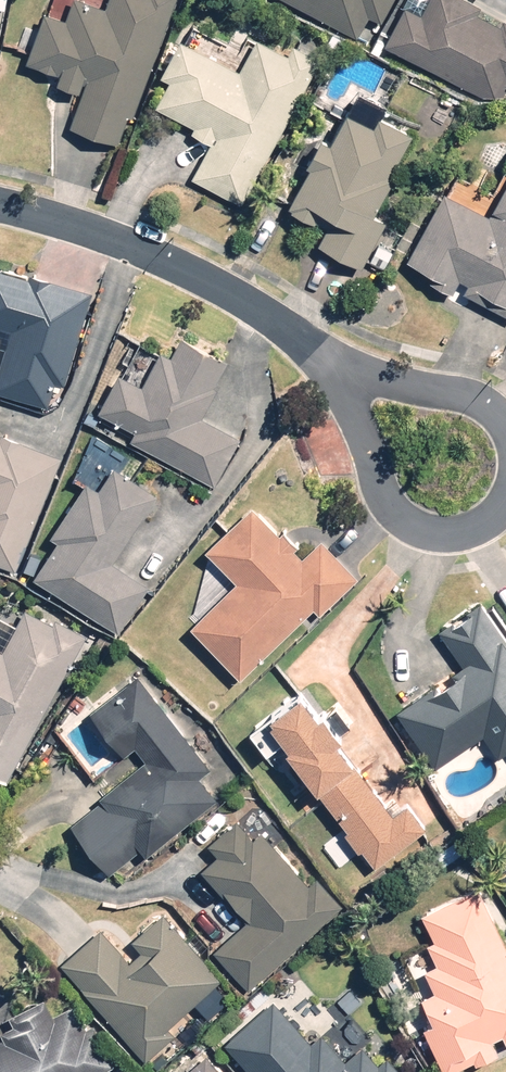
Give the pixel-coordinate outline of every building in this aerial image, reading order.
[(178,0),(118,0),(115,9),(88,0),(76,0),(71,15),(50,8),(32,62),(64,73),(62,79),(88,87),(76,124),(124,140),(132,116),(139,118),(178,0)] [(361,37),(375,15),(385,21),(398,0),(300,0),(361,37)] [(394,43),(500,100),(505,88),(505,19),(505,21),(481,8),(485,2),(481,0),(434,0),(427,13),(414,6),(394,43)] [(245,203),(323,57),(297,43),(293,50),(264,34),(247,66),(189,34),(167,76),(175,80),(161,104),(199,125),(197,129),(216,139),(196,177),(245,203)] [(400,164),(422,125),(390,108),(385,118),(356,103),(340,132),(336,129),(296,202),(335,224),(325,242),(366,265),(394,213),(382,207),(404,166),(400,164)] [(496,209),(452,184),(411,256),(430,267),(424,276),(459,296),(465,286),(505,309),(505,191),(496,209)] [(94,290),(35,272),(34,275),(0,264),(0,321),(16,326),(0,377),(0,390),(52,406),(60,379),(65,381),(94,290)] [(126,368),(104,406),(142,428),(137,437),(218,483),(245,436),(207,414),(223,386),(217,383),(232,358),(187,332),(175,352),(165,346),(146,379),(126,368)] [(63,455),(24,440),(25,436),(8,429),(6,433),(0,431),(0,560),(20,568),(63,455)] [(69,535),(42,571),(123,631),(153,589),(113,560),(161,494),(119,463),(105,482),(94,474),(56,526),(69,535)] [(242,572),(195,620),(249,672),(314,604),(320,611),(358,571),(325,540),(309,557),(299,548),(304,543),(288,528),(284,532),(255,504),(215,545),(242,572)] [(404,707),(440,766),(490,735),(503,756),(505,754),(505,627),(490,600),(445,627),(469,667),(404,707)] [(0,643),(0,770),(12,776),(86,632),(36,606),(14,650),(0,643)] [(214,763),(142,673),(95,711),(131,755),(140,747),(146,755),(102,790),(106,795),(77,819),(116,868),(146,845),(152,853),(224,795),(205,771),(214,763)] [(315,689),(281,711),(376,863),(432,828),(398,775),(380,786),(363,758),(366,756),(352,734),(357,730),(339,702),(328,709),(315,689)] [(315,880),(265,825),(254,835),(240,819),(215,842),(225,853),(210,866),(255,915),(223,944),(259,983),(347,904),(321,875),(315,880)] [(484,881),(427,907),(440,934),(431,938),(442,961),(417,973),(435,1014),(426,1018),(450,1071),(455,1071),(502,1050),(497,1039),(505,1034),(505,929),(484,881)] [(106,924),(68,958),(154,1056),(181,1032),(172,1022),(224,977),(164,910),(137,934),(147,945),(134,956),(106,924)] [(119,1061),(97,1021),(90,1025),(77,1002),(59,1012),(49,994),(3,1020),(8,1029),(0,1033),(0,1071),(99,1071),(119,1061)] [(371,1041),(354,1056),(329,1028),(318,1038),(279,996),(234,1037),(266,1071),(411,1071),(392,1051),(386,1058),(371,1041)] [(211,1051),(187,1071),(230,1071),(211,1051)]
